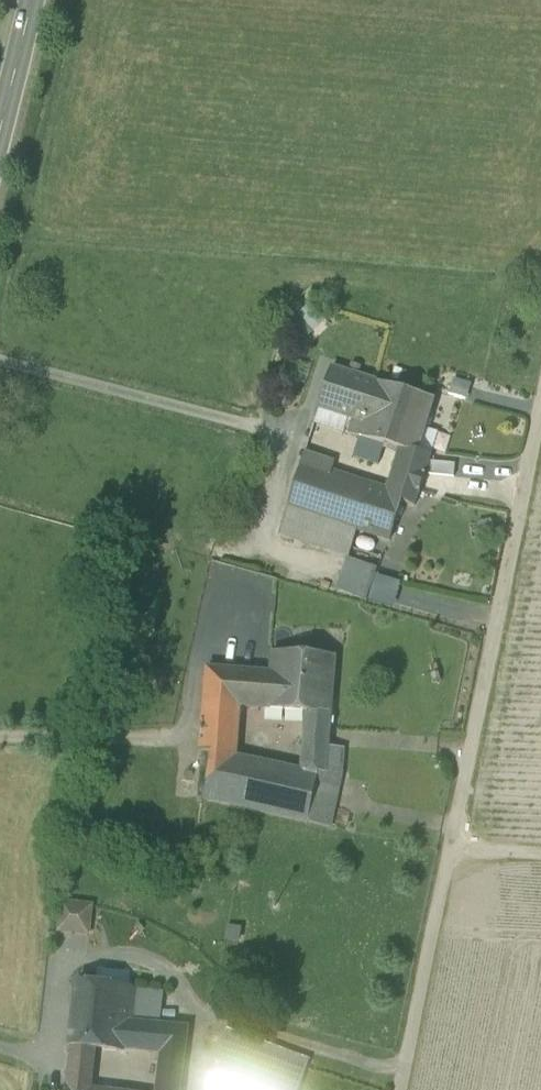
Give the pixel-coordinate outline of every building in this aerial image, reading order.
[(418,453),(430,457),(438,433),(426,430),(435,401),(333,369),(320,409),(354,420),(350,434),(359,437),(385,445),(405,451),(417,455),(418,453)] [(471,384),(453,379),(449,396),(467,401),(471,384)] [(315,424),(350,434),(354,420),(320,409),(315,424)] [(385,445),(359,437),(352,459),(378,467),(385,445)] [(394,484),(419,492),(424,477),(428,463),(430,457),(418,453),(417,455),(405,451),(399,468),(394,484)] [(306,454),(301,468),(318,474),(329,477),(334,462),(306,454)] [(428,463),(428,475),(454,477),(455,466),(428,463)] [(368,490),(336,479),(329,477),(318,474),(301,468),(289,508),(305,513),(311,515),(323,519),(356,529),(368,490)] [(357,531),(390,541),(402,503),(415,508),(420,492),(419,492),(394,484),(390,497),(368,490),(356,529),(358,530),(357,531)] [(280,537),(302,544),(311,515),(305,513),(289,508),(280,537)] [(311,515),(302,544),(349,559),(357,531),(358,530),(356,529),(323,519),(311,515)] [(492,521),(477,523),(479,538),(494,536),(492,521)] [(378,568),(349,559),(338,593),(368,602),(368,601),(375,576),(378,568)] [(401,584),(375,576),(368,601),(393,609),(401,584)] [(311,706),(333,707),(336,657),(270,653),(269,671),(269,678),(285,679),(285,676),(300,677),(300,684),(312,685),(311,706)] [(305,711),(304,726),(331,728),(333,707),(311,706),(312,685),(300,684),(300,677),(285,676),(285,679),(269,678),(269,671),(204,667),(202,704),(239,706),(305,711)] [(202,704),(200,724),(238,726),(239,706),(202,704)] [(237,744),(238,726),(200,724),(199,741),(237,744)] [(330,748),(331,728),(304,726),(302,746),(330,748)] [(236,756),(237,744),(199,741),(198,753),(212,756),(213,751),(236,756)] [(328,774),(330,748),(302,746),(301,770),(317,772),(328,774)] [(342,748),(330,748),(328,774),(340,775),(342,748)] [(202,801),(242,809),(253,760),(236,756),(213,751),(212,756),(202,801)] [(301,770),(253,760),(242,809),(251,811),(306,823),(317,772),(301,770)] [(340,775),(328,774),(317,772),(306,823),(329,828),(340,775)] [(59,933),(89,936),(92,907),(62,904),(59,933)] [(96,1049),(130,1052),(133,1023),(137,991),(137,990),(123,989),(77,983),(70,1047),(71,1047),(96,1049)] [(163,994),(137,991),(133,1023),(159,1026),(163,994)] [(161,1055),(158,1078),(182,1080),(188,1028),(159,1026),(133,1023),(130,1052),(161,1055)] [(227,1033),(291,1057),(284,1077),(237,1060),(226,1089),(300,1089),(310,1062),(228,1031),(227,1033)] [(237,1060),(284,1077),(291,1057),(227,1033),(220,1053),(237,1060)] [(71,1047),(70,1053),(95,1056),(96,1049),(71,1047)] [(93,1073),(95,1056),(70,1053),(68,1071),(93,1073)] [(217,1089),(226,1089),(237,1060),(220,1053),(207,1086),(217,1089)] [(93,1073),(68,1071),(66,1087),(88,1089),(91,1089),(93,1073)] [(156,1089),(181,1089),(182,1080),(158,1078),(156,1089)]
